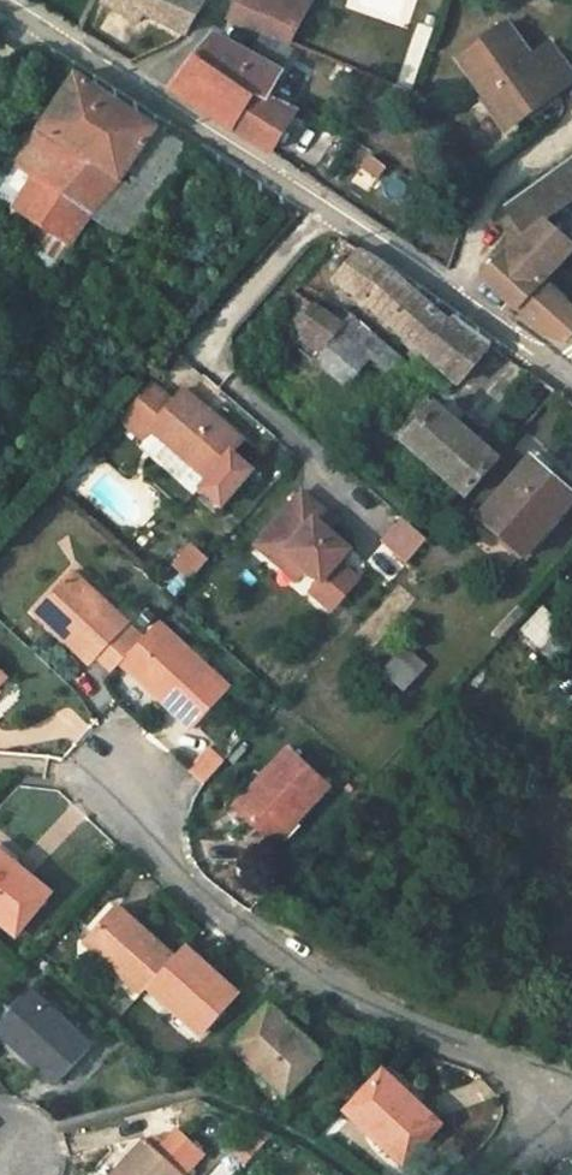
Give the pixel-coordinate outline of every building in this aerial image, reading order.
[(106,2),(140,22),(146,13),(186,35),(202,8),(208,12),(214,2),(211,0),(206,0),(205,0),(108,0),(106,2)] [(230,15),(229,18),(291,46),(314,0),(237,0),(230,15)] [(459,59),(510,128),(571,82),(571,72),(551,43),(532,56),(508,24),(459,59)] [(171,90),(255,143),(269,152),(295,113),(268,100),(293,51),(261,37),(251,56),(215,35),(171,90)] [(132,110),(108,94),(79,75),(30,148),(8,133),(0,144),(0,152),(1,152),(0,153),(0,200),(15,210),(15,208),(44,227),(132,110)] [(192,149),(132,110),(44,227),(71,245),(92,215),(128,240),(192,149)] [(547,223),(571,205),(571,160),(505,209),(527,237),(547,223)] [(545,282),(571,254),(571,248),(547,223),(527,237),(529,240),(508,253),(483,280),(518,311),(545,282)] [(424,354),(451,322),(391,270),(361,251),(336,282),(363,301),(424,354)] [(538,329),(565,301),(545,282),(518,311),(529,320),(538,329)] [(565,301),(538,329),(546,335),(565,340),(571,335),(571,309),(565,301)] [(344,389),(369,361),(384,344),(353,317),(314,362),(344,389)] [(451,322),(424,354),(459,384),(491,345),(454,318),(451,322)] [(412,368),(384,344),(369,361),(398,384),(412,368)] [(149,386),(118,422),(140,440),(153,424),(180,448),(176,454),(207,480),(199,489),(221,507),(252,470),(231,453),(241,441),(181,391),(170,404),(149,386)] [(466,496),(498,459),(435,406),(433,408),(425,400),(396,434),(466,496)] [(480,518),(525,556),(571,502),(571,498),(557,485),(559,483),(532,459),(480,518)] [(323,510),(302,492),(258,546),(278,563),(286,554),(305,569),(320,580),(348,547),(328,530),(315,519),(323,510)] [(323,510),(315,519),(328,530),(336,521),(323,510)] [(429,539),(406,519),(402,524),(425,544),(429,539)] [(425,544),(402,524),(386,542),(409,562),(425,544)] [(173,569),(190,583),(209,561),(192,546),(173,569)] [(286,554),(278,563),(297,578),(305,569),(286,554)] [(71,633),(64,641),(92,666),(99,659),(114,673),(121,665),(144,640),(71,574),(42,607),(71,633)] [(36,614),(64,641),(71,633),(42,607),(36,614)] [(524,632),(543,649),(549,643),(562,655),(571,644),(571,638),(543,611),(524,632)] [(144,640),(121,665),(193,729),(230,690),(158,624),(144,640)] [(549,643),(543,649),(557,662),(562,655),(549,643)] [(408,693),(431,667),(407,646),(384,672),(408,693)] [(202,784),(222,763),(209,751),(189,772),(202,784)] [(290,752),(266,777),(272,782),(243,812),(276,844),(328,788),(290,752)] [(237,807),(243,812),(272,782),(266,777),(237,807)] [(16,935),(50,894),(0,854),(0,922),(16,935)] [(149,988),(176,959),(118,906),(84,943),(143,995),(149,988)] [(176,959),(149,988),(202,1037),(240,996),(186,947),(176,959)] [(30,991),(0,1026),(0,1034),(57,1085),(92,1046),(30,991)] [(271,1008),(234,1049),(286,1097),(323,1056),(271,1008)] [(391,1066),(347,1112),(404,1164),(440,1126),(421,1107),(428,1099),(391,1066)] [(178,1130),(162,1147),(189,1172),(205,1155),(178,1130)] [(158,1152),(146,1142),(116,1174),(182,1174),(158,1152)] [(162,1147),(158,1152),(182,1174),(186,1174),(189,1172),(162,1147)]
